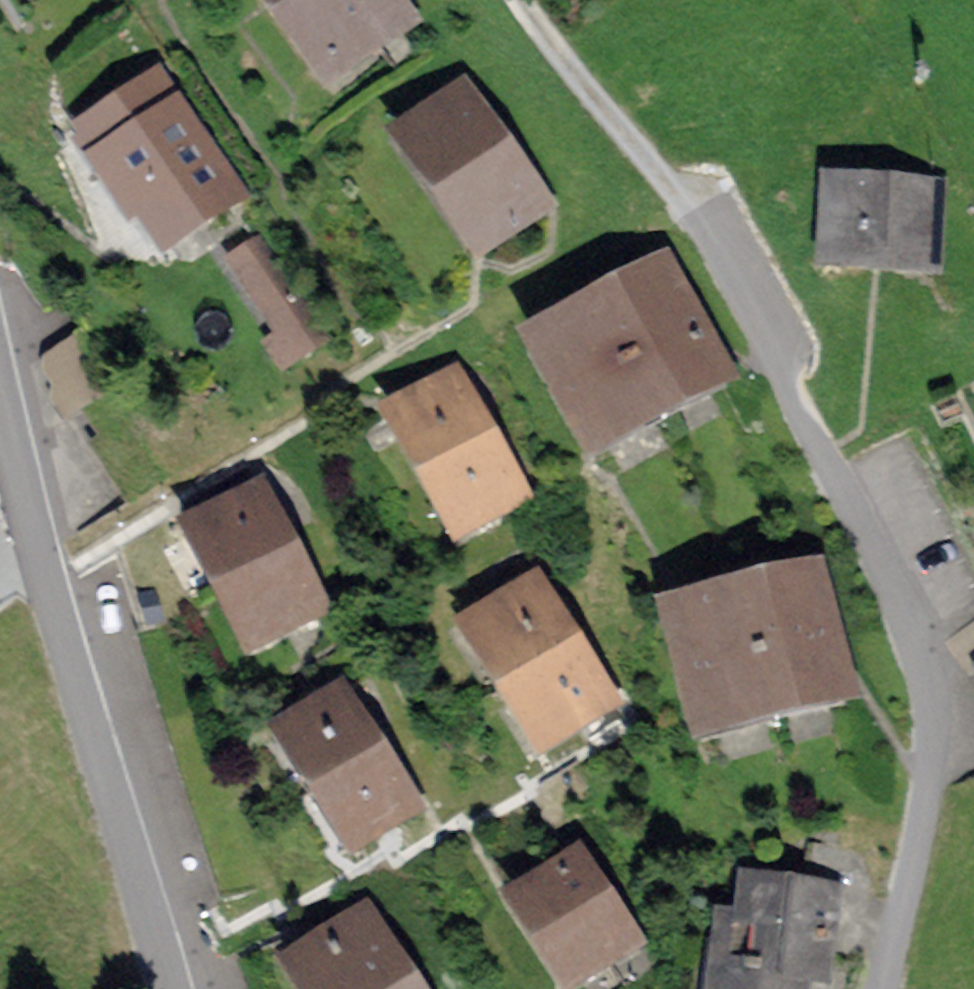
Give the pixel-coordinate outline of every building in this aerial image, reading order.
[(382,0),(286,0),(334,65),(396,19),(382,0)] [(144,99),(126,112),(146,142),(116,162),(167,238),(230,197),(159,90),(156,92),(151,85),(140,92),(144,99)] [(465,100),(411,137),(485,241),(516,219),(526,232),(548,216),(465,100)] [(834,183),(829,260),(863,263),(864,251),(925,255),(929,189),(834,183)] [(261,241),(233,259),(284,334),(271,342),(288,367),(328,340),(261,241)] [(664,272),(542,341),(598,440),(720,372),(664,272)] [(400,413),(433,471),(490,439),(457,382),(400,413)] [(521,495),(490,439),(433,471),(464,527),(521,495)] [(227,584),(288,552),(260,497),(262,496),(247,468),(187,508),(227,584)] [(288,552),(227,584),(256,639),(317,607),(288,552)] [(813,578),(678,614),(708,725),(843,689),(813,578)] [(512,683),(571,646),(537,592),(478,629),(512,683)] [(571,646),(512,683),(547,737),(606,700),(571,646)] [(289,732),(324,787),(378,752),(343,697),(289,732)] [(412,806),(378,752),(324,787),(358,840),(412,806)] [(816,843),(811,890),(835,892),(828,955),(859,958),(883,850),(816,843)] [(631,936),(580,860),(523,898),(574,974),(631,936)] [(750,924),(731,921),(723,988),(806,988),(809,967),(826,969),(828,955),(835,892),(811,890),(754,883),(750,924)] [(365,931),(305,970),(318,988),(403,988),(365,931)] [(645,939),(618,956),(633,979),(660,961),(645,939)]
